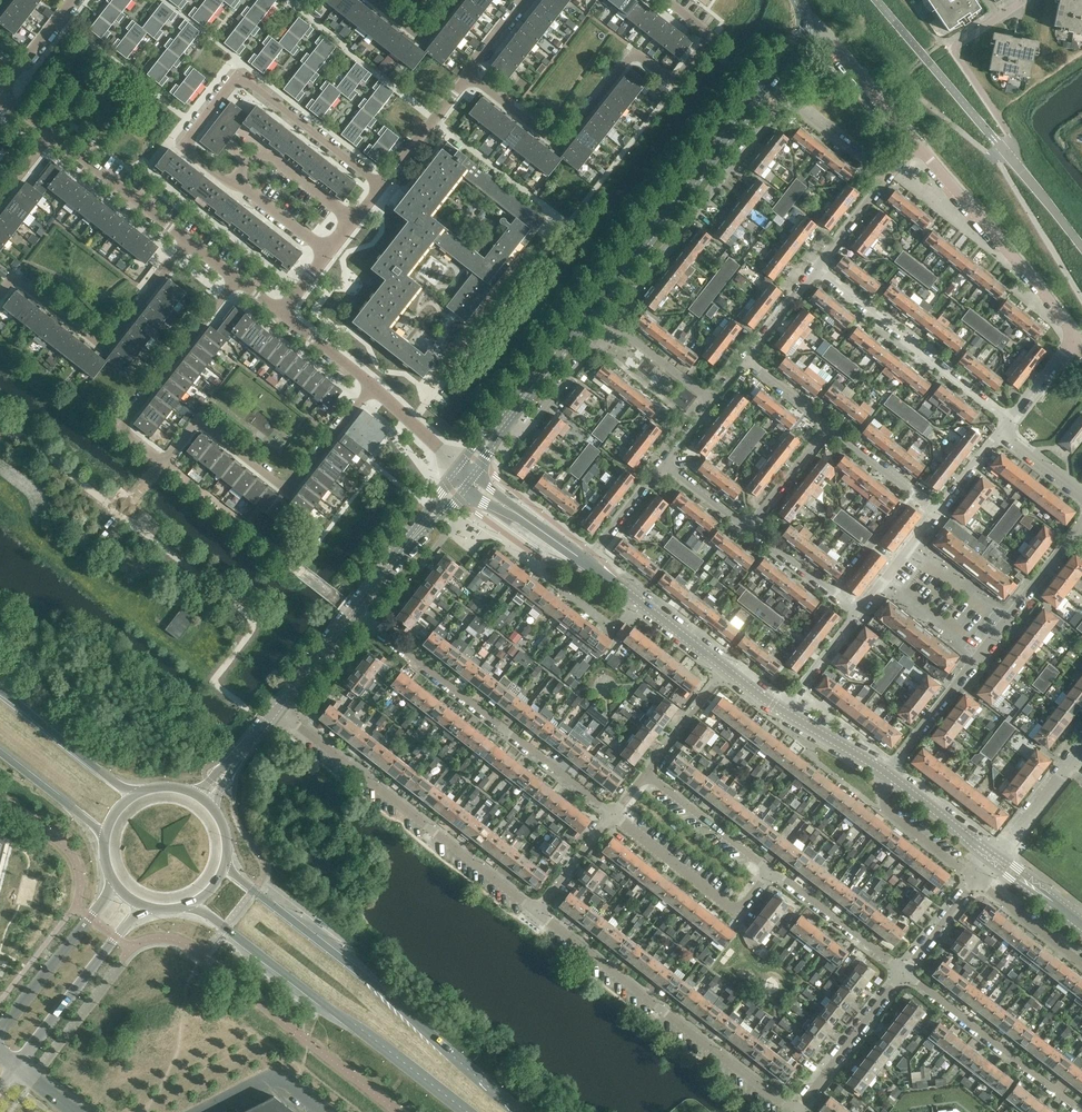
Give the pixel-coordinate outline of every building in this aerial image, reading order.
[(26,0),(16,0),(13,4),(29,17),(36,8),(26,0)] [(132,0),(107,0),(107,1),(110,3),(122,13),(122,12),(132,0)] [(182,10),(188,2),(186,0),(170,0),(182,10)] [(224,1),(223,0),(206,0),(202,4),(214,14),(224,1)] [(224,1),(234,9),(241,1),(240,0),(223,0),(224,1)] [(277,0),(258,0),(255,4),(267,13),(277,0)] [(335,8),(341,0),(324,0),(335,8)] [(358,1),(357,0),(341,0),(335,8),(346,17),(358,1)] [(369,10),(362,4),(364,2),(362,0),(359,0),(358,1),(346,17),(357,26),(369,10)] [(469,0),(467,0),(461,7),(477,20),(484,11),(469,0)] [(487,0),(469,0),(484,11),(491,3),(487,0)] [(552,0),(544,0),(540,5),(556,17),(563,9),(552,0)] [(563,9),(570,0),(552,0),(563,9)] [(626,0),(612,0),(609,3),(618,10),(626,0)] [(639,1),(638,0),(626,0),(618,10),(627,17),(639,1)] [(975,0),(934,0),(929,3),(948,31),(962,22),(964,26),(970,22),(967,18),(981,9),(975,0)] [(1056,1),(1059,1),(1054,26),(1068,29),(1067,32),(1080,34),(1081,31),(1081,32),(1081,0),(1056,0),(1056,1)] [(635,24),(648,8),(639,1),(627,17),(635,24)] [(178,14),(163,2),(153,15),(164,25),(168,20),(172,22),(178,14)] [(126,15),(125,14),(122,12),(122,13),(110,3),(100,16),(112,25),(116,20),(119,23),(126,15)] [(29,17),(13,4),(6,13),(22,25),(29,17)] [(204,27),(214,14),(202,4),(198,10),(195,7),(189,15),(204,27)] [(257,26),(266,14),(267,13),(255,4),(251,9),(248,6),(241,15),(245,17),(257,26)] [(556,17),(540,5),(533,13),(549,26),(556,17)] [(380,19),(380,18),(373,13),(375,11),(371,7),(369,10),(357,26),(368,34),(380,19)] [(477,20),(461,7),(454,16),(470,29),(477,20)] [(644,31),(657,15),(648,8),(635,24),(644,31)] [(6,13),(0,20),(0,23),(15,35),(22,25),(6,13)] [(549,26),(533,13),(526,22),(543,35),(549,26)] [(160,30),(164,25),(153,15),(143,28),(142,29),(147,33),(157,41),(164,32),(160,30)] [(653,38),(666,22),(657,15),(644,31),(653,38)] [(108,30),(112,25),(100,16),(90,29),(105,41),(111,33),(108,30)] [(379,43),(392,27),(391,27),(385,22),(386,20),(382,16),(380,18),(380,19),(368,34),(379,43)] [(470,29),(454,16),(447,25),(463,38),(470,29)] [(260,29),(259,28),(257,26),(245,17),(235,30),(247,39),(251,34),(254,37),(260,29)] [(314,29),(299,17),(289,30),(301,40),(305,35),(308,37),(314,29)] [(137,45),(147,33),(142,29),(143,28),(133,20),(126,28),(130,31),(126,36),(137,45)] [(190,45),(200,32),(185,20),(179,28),(182,30),(178,35),(190,45)] [(543,35),(526,22),(519,31),(536,44),(543,35)] [(662,45),(674,28),(666,22),(653,38),(662,45)] [(403,36),(402,36),(396,31),(398,28),(393,25),(391,27),(392,27),(379,43),(390,52),(403,36)] [(463,38),(447,25),(440,34),(457,46),(463,38)] [(670,51),(683,35),(674,28),(662,45),(670,51)] [(243,44),(247,39),(235,30),(225,43),(240,55),(246,47),(243,44)] [(297,45),(301,40),(289,30),(279,43),(279,44),(284,48),(294,56),(300,47),(297,45)] [(536,44),(519,31),(513,40),(529,52),(536,44)] [(1029,78),(1034,53),(1037,54),(1039,42),(993,33),(991,45),(994,45),(989,70),(1003,73),(1002,75),(1015,78),(1016,75),(1029,78)] [(414,45),(407,39),(409,37),(404,34),(402,36),(403,36),(390,52),(401,61),(414,45)] [(457,46),(440,34),(433,43),(450,55),(457,46)] [(179,58),(180,57),(189,45),(190,45),(178,35),(174,41),(171,38),(164,46),(168,49),(179,58)] [(274,60),(284,48),(279,44),(279,43),(269,35),(263,43),(266,46),(262,51),(274,60)] [(326,60),(337,47),(321,35),(315,43),(318,45),(314,50),(326,60)] [(679,59),(692,42),(683,35),(670,51),(679,59)] [(127,59),(137,45),(126,36),(122,41),(118,39),(112,47),(127,59)] [(529,52),(513,40),(506,48),(522,61),(529,52)] [(413,70),(425,54),(418,48),(420,46),(415,42),(414,45),(401,61),(413,70)] [(450,55),(433,43),(426,52),(443,64),(450,55)] [(522,61),(506,48),(499,57),(515,70),(522,61)] [(183,60),(180,57),(179,58),(168,49),(158,61),(170,70),(174,65),(177,68),(183,60)] [(316,72),(326,60),(314,50),(310,56),(307,53),(301,61),(304,64),(316,73),(316,72)] [(263,74),(273,61),(274,60),(262,51),(258,56),(255,54),(248,62),(263,74)] [(515,70),(499,57),(492,66),(508,79),(515,70)] [(166,76),(170,70),(158,61),(147,74),(163,86),(169,78),(166,76)] [(372,74),(368,71),(357,62),(347,76),(358,85),(362,80),(366,82),(372,74)] [(320,75),(316,72),(316,73),(304,64),(294,76),(306,85),(310,80),(313,83),(320,75)] [(196,91),(206,78),(191,66),(184,74),(188,77),(184,82),(196,91)] [(647,82),(631,69),(624,78),(640,91),(647,82)] [(302,91),(306,85),(294,76),(284,89),(299,101),(305,93),(302,91)] [(354,90),(358,85),(347,76),(337,88),(336,89),(341,93),(351,100),(357,93),(354,90)] [(640,91),(624,78),(617,87),(633,100),(640,91)] [(331,105),(341,93),(336,89),(337,88),(326,80),(320,88),(324,91),(320,96),(331,105)] [(384,105),(394,92),(379,80),(373,88),(376,91),(372,96),(384,105)] [(185,104),(196,91),(184,82),(180,87),(176,84),(170,92),(185,104)] [(633,100),(617,87),(610,96),(626,109),(633,100)] [(321,119),(331,106),(331,105),(320,96),(316,101),(312,99),(306,107),(321,119)] [(374,118),(384,105),(372,96),(368,101),(365,98),(358,106),(362,109),(374,118)] [(494,107),(493,107),(487,102),(488,99),(484,96),(482,98),(470,114),(481,123),(494,107)] [(626,109),(610,96),(603,105),(619,117),(626,109)] [(229,112),(235,104),(231,102),(225,110),(226,110),(229,112)] [(233,115),(239,107),(235,104),(229,112),(233,115)] [(505,116),(504,116),(498,110),(500,108),(495,104),(493,107),(494,107),(481,123),(492,132),(505,116)] [(619,117),(603,105),(596,113),(613,126),(619,117)] [(290,131),(278,122),(257,106),(249,116),(243,123),(276,149),(290,131)] [(236,118),(242,110),(239,107),(233,115),(236,118)] [(377,120),(374,118),(362,109),(352,122),(363,131),(368,126),(371,128),(377,120)] [(235,133),(242,123),(243,123),(240,120),(236,118),(233,115),(229,112),(226,110),(218,120),(226,127),(223,130),(232,137),(231,137),(232,138),(235,133)] [(240,120),(246,113),(242,110),(236,118),(240,120)] [(243,123),(249,116),(246,113),(240,120),(243,123),(242,123),(243,123)] [(504,140),(516,125),(516,124),(509,119),(511,117),(506,113),(504,116),(505,116),(492,132),(504,140)] [(613,126),(596,113),(589,122),(606,135),(613,126)] [(232,137),(223,130),(226,127),(218,120),(214,124),(215,124),(207,134),(211,138),(215,141),(219,144),(223,147),(231,137),(232,137)] [(359,136),(363,131),(352,122),(341,135),(357,147),(363,138),(359,136)] [(527,133),(520,128),(522,125),(517,122),(516,124),(516,125),(504,140),(515,149),(527,133)] [(606,135),(589,122),(583,131),(599,144),(606,135)] [(389,151),(399,138),(384,126),(378,134),(381,136),(377,142),(389,151)] [(801,146),(810,134),(801,127),(792,139),(801,146)] [(781,148),(789,139),(777,130),(770,139),(781,148)] [(324,158),(310,147),(290,131),(276,149),(310,176),(324,158)] [(526,158),(538,142),(531,137),(533,134),(529,131),(527,133),(515,149),(526,158)] [(599,144),(583,131),(576,140),(592,152),(599,144)] [(205,145),(211,138),(207,134),(206,134),(200,142),(205,145)] [(810,153),(819,142),(810,134),(801,146),(810,153)] [(706,145),(711,139),(706,136),(701,141),(706,145)] [(209,149),(215,141),(211,138),(205,145),(209,149)] [(549,151),(542,145),(544,143),(540,139),(538,142),(526,158),(537,166),(549,151)] [(774,157),(781,148),(770,139),(763,149),(774,157)] [(592,152),(576,140),(569,148),(585,161),(592,152)] [(214,152),(219,144),(215,141),(209,149),(214,152)] [(428,350),(425,355),(390,327),(421,287),(407,276),(433,242),(473,272),(446,307),(466,322),(547,219),(448,142),(406,195),(403,193),(395,203),(398,205),(394,210),(408,222),(371,269),(380,276),(385,280),(352,322),(423,377),(435,363),(433,361),(436,357),(428,350)] [(379,164),(389,151),(377,142),(373,147),(370,144),(364,152),(379,164)] [(819,160),(828,149),(819,142),(810,153),(819,160)] [(218,155),(224,148),(223,147),(219,144),(214,152),(218,155)] [(548,175),(561,160),(554,154),(555,152),(551,148),(549,151),(537,166),(548,175)] [(585,161),(569,148),(562,157),(578,170),(585,161)] [(203,175),(170,149),(156,166),(156,167),(155,168),(162,173),(163,172),(169,176),(182,187),(182,188),(188,194),(203,175)] [(767,167),(774,157),(763,149),(756,158),(767,167)] [(828,167),(837,156),(828,149),(819,160),(828,167)] [(838,174),(846,163),(837,156),(828,167),(838,174)] [(357,184),(336,167),(324,158),(310,176),(343,202),(357,184)] [(760,176),(767,167),(756,158),(748,167),(760,176)] [(49,188),(61,172),(61,171),(62,169),(52,161),(45,169),(43,171),(40,175),(42,177),(33,188),(43,195),(49,188)] [(847,182),(856,170),(846,163),(838,174),(847,182)] [(58,195),(71,178),(62,171),(61,172),(49,188),(58,195)] [(236,201),(203,175),(188,194),(195,199),(196,198),(197,198),(198,196),(204,200),(202,202),(210,209),(212,207),(217,211),(215,213),(216,213),(215,215),(222,220),(236,201)] [(67,202),(79,185),(71,178),(58,195),(67,202)] [(761,197),(768,188),(757,179),(750,188),(761,197)] [(43,195),(33,188),(27,183),(20,192),(36,205),(43,196),(43,195)] [(75,208),(88,192),(79,185),(67,202),(75,208)] [(844,212),(859,194),(847,185),(833,203),(844,212)] [(754,206),(761,197),(750,188),(742,197),(754,206)] [(896,209),(905,197),(895,190),(886,202),(896,209)] [(36,205),(20,192),(13,201),(30,213),(36,205)] [(84,215),(97,199),(88,192),(75,208),(84,215)] [(793,204),(799,198),(793,193),(791,197),(788,200),(793,204)] [(747,215),(754,206),(742,197),(735,206),(747,215)] [(905,216),(914,204),(905,197),(896,209),(905,216)] [(93,222),(106,206),(97,199),(84,215),(93,222)] [(30,213),(13,201),(6,210),(23,222),(30,213)] [(270,227),(236,201),(222,220),(229,225),(229,224),(230,224),(232,222),(237,226),(235,229),(243,235),(245,233),(251,237),(249,239),(248,241),(255,246),(270,227)] [(837,221),(844,212),(833,203),(826,212),(837,221)] [(914,223),(923,212),(914,204),(905,216),(914,223)] [(102,229),(114,213),(106,206),(93,222),(102,229)] [(740,224),(747,215),(735,206),(728,215),(740,224)] [(782,218),(788,211),(783,207),(780,211),(777,214),(782,218)] [(6,210),(0,218),(0,219),(16,231),(23,222),(6,210)] [(884,228),(891,219),(880,210),(872,220),(884,228)] [(830,231),(837,221),(826,212),(818,222),(830,231)] [(923,230),(932,219),(923,212),(914,223),(923,230)] [(110,236),(123,220),(114,213),(102,229),(110,236)] [(733,233),(740,224),(728,215),(721,224),(733,233)] [(802,244),(815,227),(816,225),(805,216),(791,235),(802,244)] [(313,230),(318,223),(311,218),(306,224),(313,230)] [(0,219),(0,233),(9,240),(16,231),(0,219)] [(119,243),(132,226),(123,220),(110,236),(119,243)] [(877,238),(884,228),(872,220),(865,229),(877,238)] [(725,243),(733,233),(721,224),(714,234),(725,243)] [(128,250),(141,233),(132,226),(119,243),(128,250)] [(303,253),(270,227),(255,246),(262,251),(263,250),(265,248),(270,252),(269,255),(277,261),(279,259),(284,263),(282,265),(283,266),(282,267),(288,272),(289,271),(303,253)] [(704,247),(712,237),(700,228),(693,238),(704,247)] [(870,247),(877,238),(865,229),(858,238),(870,247)] [(933,249),(942,238),(933,231),(924,242),(933,249)] [(0,233),(0,247),(2,249),(9,240),(0,233)] [(137,256),(150,240),(141,233),(128,250),(137,256)] [(795,253),(802,244),(791,235),(783,244),(795,253)] [(697,256),(704,247),(693,238),(686,247),(697,256)] [(862,256),(870,247),(858,238),(851,247),(862,256)] [(942,257),(951,245),(942,238),(933,249),(942,257)] [(146,264),(159,247),(150,240),(137,256),(146,264)] [(788,262),(795,253),(783,244),(776,253),(788,262)] [(952,264),(960,252),(951,245),(942,257),(952,264)] [(690,265),(697,256),(686,247),(679,256),(690,265)] [(961,271),(970,259),(960,252),(952,264),(961,271)] [(781,271),(788,262),(776,253),(769,262),(781,271)] [(683,274),(690,265),(679,256),(672,265),(683,274)] [(844,274),(853,263),(844,256),(835,267),(844,274)] [(970,278),(979,267),(970,259),(961,271),(970,278)] [(773,280),(781,271),(769,262),(762,271),(773,280)] [(862,270),(853,263),(844,274),(853,282),(862,270)] [(676,283),(683,274),(672,265),(665,274),(676,283)] [(979,285),(988,274),(979,267),(970,278),(979,285)] [(862,289),(871,278),(867,274),(869,272),(864,268),(862,270),(853,282),(862,289)] [(669,292),(676,283),(665,274),(657,283),(669,292)] [(988,292),(997,281),(988,274),(979,285),(988,292)] [(872,296),(881,285),(871,278),(862,289),(872,296)] [(186,293),(181,289),(170,280),(162,289),(179,302),(186,293)] [(998,300),(1006,288),(997,281),(988,292),(998,300)] [(654,311),(669,292),(657,283),(643,302),(654,311)] [(775,301),(782,292),(771,283),(763,292),(775,301)] [(891,303),(900,291),(895,288),(896,286),(892,283),(882,296),(891,303)] [(28,300),(21,295),(23,293),(19,289),(17,292),(17,291),(4,307),(16,316),(28,300)] [(179,302),(162,289),(156,298),(172,311),(179,302)] [(819,307),(828,296),(818,289),(809,300),(819,307)] [(900,310),(909,299),(900,291),(891,303),(900,310)] [(705,300),(707,296),(702,292),(697,299),(702,303),(705,300)] [(768,310),(775,301),(763,292),(756,301),(768,310)] [(828,314),(837,303),(828,296),(819,307),(828,314)] [(27,325),(39,309),(32,304),(34,301),(30,298),(28,300),(16,316),(27,325)] [(172,311),(156,298),(149,307),(165,319),(172,311)] [(909,317),(918,306),(909,299),(900,310),(909,317)] [(1007,319),(1016,307),(1007,300),(998,311),(1007,319)] [(760,319),(768,310),(756,301),(749,310),(760,319)] [(837,322),(846,310),(837,303),(828,314),(837,322)] [(227,339),(233,331),(245,315),(246,313),(235,305),(229,313),(227,315),(224,319),(225,320),(217,331),(227,339)] [(918,324),(927,313),(918,306),(909,317),(918,324)] [(38,334),(50,318),(43,312),(45,310),(41,307),(39,309),(27,325),(38,334)] [(165,319),(149,307),(142,316),(158,328),(165,319)] [(1017,326),(1025,314),(1016,307),(1007,319),(1017,326)] [(807,327),(814,317),(803,308),(796,318),(807,327)] [(753,329),(760,319),(749,310),(742,320),(753,329)] [(846,329),(855,317),(846,310),(837,322),(846,329)] [(928,331),(937,320),(927,313),(918,324),(928,331)] [(662,328),(644,314),(635,325),(653,339),(662,328)] [(1026,333),(1034,321),(1025,314),(1017,326),(1026,333)] [(62,327),(61,326),(55,321),(56,319),(52,315),(50,318),(38,334),(49,342),(62,327)] [(242,338),(254,322),(245,315),(233,331),(242,338)] [(158,328),(142,316),(135,324),(151,337),(158,328)] [(800,336),(807,327),(796,318),(789,327),(800,336)] [(735,338),(742,329),(731,320),(723,329),(735,338)] [(937,339),(946,327),(937,320),(928,331),(937,339)] [(1035,340),(1044,329),(1034,321),(1026,333),(1035,340)] [(250,345),(263,329),(254,322),(242,338),(250,345)] [(73,335),(72,335),(66,330),(68,328),(63,324),(61,326),(62,327),(49,342),(60,351),(73,335)] [(151,337),(135,324),(128,333),(144,346),(151,337)] [(227,339),(217,331),(211,327),(204,336),(220,348),(227,339)] [(793,345),(800,336),(789,327),(781,336),(793,345)] [(858,346),(867,334),(857,327),(849,338),(858,346)] [(946,346),(955,334),(946,327),(937,339),(946,346)] [(662,347),(671,335),(662,328),(653,339),(662,347)] [(259,352),(272,336),(263,329),(250,345),(259,352)] [(728,347),(735,338),(723,329),(716,338),(728,347)] [(72,360),(84,344),(77,339),(79,336),(74,333),(72,335),(73,335),(60,351),(72,360)] [(144,346),(128,333),(121,342),(138,354),(144,346)] [(867,353),(876,342),(867,334),(858,346),(867,353)] [(956,353),(965,342),(955,334),(946,346),(956,353)] [(671,354),(680,342),(671,335),(662,347),(671,354)] [(220,348),(204,336),(197,345),(213,357),(220,348)] [(268,359),(281,343),(272,336),(259,352),(268,359)] [(785,354),(793,345),(781,336),(774,345),(785,354)] [(721,356),(728,347),(716,338),(709,347),(721,356)] [(95,353),(88,347),(90,345),(85,341),(84,344),(72,360),(83,369),(95,353)] [(138,354),(121,342),(115,351),(131,363),(138,354)] [(680,361),(689,350),(680,342),(671,354),(680,361)] [(876,360),(885,349),(876,342),(867,353),(876,360)] [(277,366),(289,350),(281,343),(268,359),(277,366)] [(1040,361),(1047,352),(1035,343),(1028,353),(1040,361)] [(213,357),(197,345),(190,353),(206,366),(213,357)] [(713,365),(721,356),(709,347),(702,356),(713,365)] [(885,367),(894,356),(885,349),(876,360),(885,367)] [(94,378),(106,362),(99,356),(101,354),(97,350),(95,353),(83,369),(94,378)] [(285,373),(298,357),(289,350),(277,366),(285,373)] [(690,368),(699,357),(689,350),(680,361),(690,368)] [(131,363),(115,351),(107,360),(124,372),(131,363)] [(967,370),(976,359),(967,352),(958,363),(967,370)] [(206,366),(190,353),(183,362),(199,375),(206,366)] [(1032,371),(1040,361),(1028,353),(1021,362),(1032,371)] [(894,374),(903,363),(894,356),(885,367),(894,374)] [(294,380),(307,363),(298,357),(285,373),(294,380)] [(786,376),(795,364),(786,357),(777,368),(786,376)] [(976,377),(985,366),(976,359),(967,370),(976,377)] [(199,375),(183,362),(176,371),(193,384),(199,375)] [(1025,380),(1032,371),(1021,362),(1014,371),(1025,380)] [(303,386),(316,370),(307,363),(294,380),(303,386)] [(904,381),(913,370),(903,363),(894,374),(904,381)] [(604,383),(613,372),(604,364),(595,376),(604,383)] [(795,383),(804,371),(795,364),(786,376),(795,383)] [(985,384),(994,373),(985,366),(976,377),(985,384)] [(312,393),(324,377),(316,370),(303,386),(312,393)] [(913,389),(922,377),(913,370),(904,381),(913,389)] [(193,384),(176,371),(169,380),(186,392),(193,384)] [(804,390),(813,379),(804,371),(795,383),(804,390)] [(1018,389),(1025,380),(1014,371),(1007,380),(1018,389)] [(613,390),(622,379),(613,372),(604,383),(613,390)] [(995,392),(1003,381),(1003,380),(994,373),(985,384),(995,392)] [(320,400),(333,384),(324,377),(312,393),(320,400)] [(922,396),(931,385),(922,377),(913,389),(922,396)] [(622,397),(631,386),(622,379),(613,390),(622,397)] [(814,397),(823,386),(813,379),(804,390),(814,397)] [(186,392),(169,380),(163,388),(179,401),(186,392)] [(330,407),(342,391),(333,384),(320,400),(330,407)] [(583,402),(590,392),(579,384),(572,393),(583,402)] [(942,403),(951,391),(941,384),(932,395),(942,403)] [(832,403),(841,392),(832,385),(823,396),(832,403)] [(632,404),(641,393),(631,386),(622,397),(632,404)] [(179,401),(163,388),(156,397),(172,410),(179,401)] [(761,408),(770,397),(761,390),(752,401),(761,408)] [(951,410),(960,398),(951,391),(942,403),(951,410)] [(741,411),(749,401),(737,392),(730,402),(741,411)] [(842,410),(850,399),(841,392),(832,403),(842,410)] [(576,411),(583,402),(572,393),(564,402),(576,411)] [(641,412),(650,400),(641,393),(632,404),(641,412)] [(172,410),(156,397),(149,406),(165,419),(172,410)] [(770,415),(779,404),(770,397),(761,408),(770,415)] [(960,417),(969,406),(960,398),(951,410),(960,417)] [(851,418),(860,406),(850,399),(842,410),(851,418)] [(650,419),(659,407),(650,400),(641,412),(650,419)] [(734,420),(741,411),(730,402),(723,411),(734,420)] [(779,422),(788,411),(779,404),(770,415),(779,422)] [(165,419),(149,406),(142,415),(158,427),(165,419)] [(860,425),(869,413),(860,406),(851,418),(860,425)] [(969,424),(978,413),(969,406),(960,417),(969,424)] [(387,434),(386,428),(387,427),(364,410),(346,433),(346,434),(340,441),(355,454),(361,446),(372,454),(387,434)] [(727,429),(734,420),(723,411),(716,420),(727,429)] [(789,430),(797,418),(788,411),(779,422),(789,430)] [(158,427),(142,415),(135,424),(151,436),(158,427)] [(559,433),(566,424),(555,415),(547,424),(559,433)] [(1081,438),(1081,415),(1071,429),(1069,430),(1067,433),(1066,434),(1060,443),(1064,446),(1065,445),(1067,447),(1067,449),(1071,452),(1078,443),(1079,443),(1081,440),(1081,438)] [(720,438),(727,429),(716,420),(708,429),(720,438)] [(655,440),(662,431),(650,422),(643,431),(655,440)] [(870,442),(879,430),(870,423),(861,434),(870,442)] [(551,442),(559,433),(547,424),(540,433),(551,442)] [(974,446),(981,436),(970,427),(962,437),(974,446)] [(713,447),(720,438),(708,429),(701,438),(713,447)] [(880,449),(889,437),(879,430),(870,442),(880,449)] [(647,449),(655,440),(643,431),(636,440),(647,449)] [(199,460),(212,444),(211,444),(205,439),(207,436),(202,433),(200,435),(188,451),(199,460)] [(544,451),(551,442),(540,433),(533,442),(544,451)] [(793,451),(800,442),(789,433),(782,442),(793,451)] [(889,456),(898,444),(889,437),(880,449),(889,456)] [(967,455),(974,446),(962,437),(955,446),(967,455)] [(705,457),(713,447),(701,438),(694,448),(705,457)] [(640,458),(647,449),(636,440),(629,450),(640,458)] [(223,453),(216,447),(218,445),(213,441),(211,444),(212,444),(199,460),(211,469),(223,453)] [(356,454),(355,454),(340,441),(339,441),(332,450),(349,463),(356,454)] [(537,460),(544,451),(533,442),(526,451),(537,460)] [(786,460),(793,451),(782,442),(774,451),(786,460)] [(898,463),(907,452),(898,444),(889,456),(898,463)] [(959,464),(967,455),(955,446),(948,455),(959,464)] [(907,470),(916,459),(919,454),(910,447),(907,452),(898,463),(907,470)] [(222,477),(234,462),(234,461),(227,456),(229,454),(224,450),(223,453),(211,469),(222,477)] [(349,463),(332,450),(326,459),(342,472),(349,463)] [(633,468),(640,458),(629,450),(622,459),(633,468)] [(530,470),(537,460),(526,451),(519,461),(530,470)] [(779,469),(786,460),(774,451),(767,460),(779,469)] [(1001,473),(1010,462),(1001,454),(992,466),(1001,473)] [(845,474),(854,463),(845,455),(836,467),(845,474)] [(952,473),(959,464),(948,455),(941,464),(952,473)] [(825,476),(833,467),(821,458),(814,468),(825,476)] [(245,470),(238,465),(240,462),(236,459),(234,461),(234,462),(222,477),(233,486),(245,470)] [(342,472),(326,459),(319,468),(335,480),(342,472)] [(916,477),(925,466),(916,459),(907,470),(916,477)] [(706,478),(715,467),(706,460),(697,471),(706,478)] [(772,478),(779,469),(767,460),(760,470),(772,478)] [(523,479),(530,470),(519,461),(511,470),(523,479)] [(1010,480),(1019,469),(1010,462),(1001,473),(1010,480)] [(854,481),(863,470),(854,463),(845,474),(854,481)] [(945,482),(952,473),(941,464),(934,473),(945,482)] [(715,485),(724,474),(715,467),(706,478),(715,485)] [(244,495),(256,479),(249,474),(251,471),(247,468),(245,470),(233,486),(244,495)] [(335,480),(319,468),(312,476),(328,489),(335,480)] [(818,485),(825,476),(814,468),(807,477),(818,485)] [(629,488),(636,478),(625,469),(617,479),(629,488)] [(1019,488),(1028,476),(1019,469),(1010,480),(1019,488)] [(764,488),(772,478),(760,470),(753,479),(764,488)] [(863,488),(872,477),(863,470),(854,481),(863,488)] [(938,491),(945,482),(934,473),(926,483),(938,491)] [(724,493),(733,481),(724,474),(715,485),(724,493)] [(255,504),(267,488),(261,482),(262,480),(258,476),(256,479),(244,495),(255,504)] [(328,489),(312,476),(305,485),(321,498),(328,489)] [(543,495),(552,483),(543,476),(534,487),(543,495)] [(1029,495),(1037,483),(1028,476),(1019,488),(1029,495)] [(811,495),(818,485),(807,477),(800,486),(811,495)] [(873,495),(881,484),(872,477),(863,488),(873,495)] [(986,497),(993,487),(982,478),(975,488),(986,497)] [(622,497),(629,488),(617,479),(610,488),(622,497)] [(757,497),(764,488),(753,479),(746,488),(757,497)] [(734,500),(743,488),(733,481),(724,493),(734,500)] [(552,502),(561,490),(552,483),(543,495),(552,502)] [(1038,502),(1047,490),(1037,483),(1029,495),(1038,502)] [(882,502),(891,491),(881,484),(873,495),(882,502)] [(266,512),(279,496),(278,496),(272,491),(274,489),(269,485),(267,488),(255,504),(266,512)] [(321,498),(305,485),(298,494),(314,507),(321,498)] [(804,504),(811,495),(800,486),(793,495),(804,504)] [(615,506),(622,497),(610,488),(603,497),(615,506)] [(979,506),(986,497),(975,488),(968,497),(979,506)] [(561,509),(570,497),(561,490),(552,502),(561,509)] [(1047,509),(1056,498),(1047,490),(1038,502),(1047,509)] [(891,510),(900,498),(891,491),(882,502),(891,510)] [(681,511),(690,499),(680,492),(672,503),(681,511)] [(278,521),(290,505),(283,500),(285,497),(280,494),(278,496),(279,496),(266,512),(278,521)] [(314,507),(298,494),(291,503),(307,516),(314,507)] [(640,541),(668,504),(657,495),(628,532),(640,541)] [(797,513),(804,504),(793,495),(785,504),(797,513)] [(571,516),(580,504),(570,497),(561,509),(571,516)] [(607,515),(615,506),(603,497),(596,506),(607,515)] [(972,515),(979,506),(968,497),(960,506),(972,515)] [(1056,516),(1065,505),(1056,498),(1047,509),(1056,516)] [(690,518),(699,506),(690,499),(681,511),(690,518)] [(789,522),(797,513),(785,504),(778,513),(789,522)] [(922,515),(909,505),(903,513),(916,523),(922,515)] [(1065,523),(1073,513),(1074,512),(1065,505),(1056,516),(1065,523)] [(600,524),(607,515),(596,506),(589,515),(600,524)] [(699,525),(708,514),(699,506),(690,518),(699,525)] [(965,524),(972,515),(960,506),(953,515),(965,524)] [(916,523),(903,513),(897,520),(910,530),(916,523)] [(708,532),(717,521),(708,514),(699,525),(708,532)] [(593,534),(600,524),(589,515),(581,525),(593,534)] [(943,555),(963,529),(950,519),(943,527),(936,536),(936,537),(931,543),(931,544),(931,545),(931,546),(939,552),(940,553),(943,555)] [(910,530),(897,520),(891,527),(905,537),(910,530)] [(790,544),(799,533),(790,525),(781,537),(790,544)] [(905,537),(891,527),(886,534),(899,545),(905,537)] [(1048,545),(1055,536),(1044,527),(1037,536),(1048,545)] [(955,564),(975,539),(963,529),(943,555),(946,557),(946,558),(955,564)] [(719,549),(728,537),(718,530),(709,542),(719,549)] [(993,540),(997,535),(991,531),(987,536),(988,537),(993,540)] [(799,551),(808,540),(799,533),(790,544),(799,551)] [(899,545),(886,534),(880,542),(893,552),(899,545)] [(993,541),(993,540),(988,537),(987,538),(982,534),(977,540),(975,539),(955,564),(963,571),(964,571),(967,573),(993,541)] [(998,544),(1002,540),(997,535),(993,540),(993,541),(998,544)] [(1041,554),(1048,545),(1037,536),(1030,545),(1041,554)] [(680,542),(672,537),(668,542),(675,547),(680,542)] [(728,556),(737,545),(728,537),(719,549),(728,556)] [(623,557),(632,546),(623,539),(614,550),(623,557)] [(809,558),(817,547),(808,540),(799,551),(809,558)] [(1005,550),(998,544),(993,541),(967,573),(970,576),(979,583),(1005,550)] [(675,547),(668,542),(664,547),(671,553),(675,547)] [(737,563),(746,552),(737,545),(728,556),(737,563)] [(1034,563),(1041,554),(1030,545),(1023,554),(1034,563)] [(632,565),(641,553),(632,546),(623,557),(632,565)] [(818,565),(827,554),(817,547),(809,558),(818,565)] [(887,560),(874,550),(868,557),(881,568),(887,560)] [(1004,575),(1011,567),(1008,564),(1011,561),(1004,555),(1007,552),(1005,550),(979,583),(987,589),(987,590),(988,590),(991,592),(1004,575)] [(495,571),(506,557),(497,551),(487,564),(495,571)] [(746,570),(755,559),(746,552),(737,563),(746,570)] [(660,568),(641,553),(632,565),(651,579),(660,568)] [(689,558),(686,555),(682,553),(678,558),(685,564),(689,558)] [(827,573),(836,561),(827,554),(818,565),(827,573)] [(1027,573),(1034,563),(1023,554),(1015,564),(1027,573)] [(1081,572),(1081,559),(1075,554),(1067,564),(1080,575),(1081,572)] [(459,566),(445,556),(444,558),(442,558),(440,561),(440,563),(439,564),(453,574),(456,570),(458,567),(459,566)] [(503,577),(514,564),(506,557),(495,571),(503,577)] [(881,568),(868,557),(862,565),(875,575),(881,568)] [(765,577),(774,565),(765,558),(756,569),(765,577)] [(836,580),(845,569),(836,561),(827,573),(836,580)] [(453,574),(439,564),(435,569),(434,568),(432,571),(447,582),(453,574)] [(511,584),(522,570),(514,564),(503,577),(511,584)] [(1072,585),(1080,575),(1067,564),(1059,575),(1072,585)] [(774,584),(783,572),(774,565),(765,577),(774,584)] [(875,575),(862,565),(856,572),(870,582),(875,575)] [(519,590),(530,576),(522,570),(511,584),(519,590)] [(447,582),(432,571),(430,573),(431,574),(427,579),(441,589),(447,582)] [(666,591),(675,580),(666,572),(657,584),(666,591)] [(783,591),(792,579),(783,572),(774,584),(783,591)] [(870,582),(856,572),(851,579),(864,590),(870,582)] [(1024,577),(1017,572),(1013,577),(1020,582),(1024,577)] [(1010,595),(1018,586),(1004,575),(991,592),(993,594),(994,595),(1002,601),(1003,601),(1004,602),(1004,601),(1005,601),(1010,595)] [(1064,596),(1072,585),(1059,575),(1051,585),(1064,596)] [(528,597),(538,583),(530,576),(519,590),(528,597)] [(441,589),(427,579),(423,584),(422,584),(420,586),(434,597),(441,589)] [(792,598),(801,586),(792,579),(783,591),(792,598)] [(864,590),(851,579),(845,587),(858,597),(864,590)] [(675,598),(684,587),(675,580),(666,591),(675,598)] [(536,603),(547,589),(538,583),(528,597),(536,603)] [(1056,606),(1064,596),(1051,585),(1042,596),(1053,605),(1055,606),(1056,606)] [(434,597),(420,586),(418,589),(419,589),(415,595),(429,605),(434,597)] [(801,605),(810,594),(801,586),(792,598),(801,605)] [(684,605),(693,594),(684,587),(675,598),(684,605)] [(544,609),(555,596),(547,589),(536,603),(544,609)] [(694,612),(702,601),(693,594),(684,605),(694,612)] [(811,612),(820,601),(810,594),(801,605),(811,612)] [(429,605),(415,595),(411,600),(410,599),(408,601),(423,613),(429,605)] [(552,616),(563,602),(555,596),(544,609),(552,616)] [(771,606),(775,601),(770,597),(766,602),(771,606)] [(888,625),(899,611),(901,608),(898,606),(898,605),(890,599),(889,599),(888,599),(887,599),(887,600),(882,605),(881,605),(874,615),(875,615),(868,624),(881,634),(888,625)] [(423,613),(408,601),(406,604),(407,605),(403,610),(417,620),(423,613)] [(703,620),(712,608),(702,601),(694,612),(703,620)] [(560,622),(571,608),(563,602),(552,616),(560,622)] [(179,640),(196,617),(183,607),(166,629),(179,640)] [(568,628),(579,615),(571,608),(560,622),(568,628)] [(712,627),(721,615),(712,608),(703,620),(712,627)] [(833,626),(840,617),(828,608),(821,617),(833,626)] [(900,635),(913,617),(905,611),(905,610),(904,610),(901,608),(899,611),(888,625),(893,629),(887,638),(893,643),(900,635)] [(1057,619),(1044,609),(1036,620),(1049,630),(1056,620),(1057,619)] [(410,628),(417,620),(403,610),(402,611),(401,611),(398,614),(398,616),(397,618),(405,624),(402,628),(407,632),(410,628)] [(773,619),(770,617),(766,614),(762,619),(769,625),(773,619)] [(510,624),(514,619),(510,615),(506,621),(510,624)] [(577,635),(587,621),(579,615),(568,628),(577,635)] [(721,634),(730,622),(721,615),(712,627),(721,634)] [(825,635),(833,626),(821,617),(814,626),(825,635)] [(905,653),(923,629),(925,627),(922,625),(922,624),(913,617),(900,635),(906,640),(899,648),(905,653)] [(1041,641),(1049,630),(1036,620),(1027,630),(1041,641)] [(585,641),(596,627),(587,621),(577,635),(585,641)] [(730,641),(739,630),(730,622),(721,634),(730,641)] [(625,640),(633,629),(626,623),(618,634),(625,640)] [(818,644),(825,635),(814,626),(807,635),(818,644)] [(593,648),(604,634),(596,627),(585,641),(593,648)] [(924,654),(938,637),(929,630),(929,629),(928,629),(925,627),(923,629),(905,653),(911,657),(917,648),(924,654)] [(638,643),(644,636),(634,628),(633,629),(625,640),(624,641),(635,650),(639,645),(638,643)] [(869,646),(877,637),(865,628),(858,637),(869,646)] [(1032,651),(1041,641),(1027,630),(1019,641),(1032,651)] [(433,652),(443,639),(435,633),(425,645),(428,648),(428,649),(431,651),(432,651),(433,652)] [(601,654),(612,640),(604,634),(593,648),(601,654)] [(746,653),(755,642),(745,635),(736,646),(746,653)] [(811,653),(818,644),(807,635),(800,645),(811,653)] [(643,656),(653,643),(644,636),(638,643),(639,645),(635,650),(643,656)] [(862,655),(869,646),(858,637),(851,646),(862,655)] [(929,671),(947,648),(949,646),(946,643),(945,643),(938,637),(924,654),(930,658),(923,667),(929,671)] [(447,650),(451,645),(443,639),(433,652),(443,659),(449,651),(447,650)] [(542,649),(546,644),(542,641),(538,646),(542,649)] [(1024,661),(1032,651),(1019,641),(1011,651),(1024,661)] [(755,660),(764,649),(755,642),(746,653),(755,660)] [(656,658),(662,650),(653,643),(643,656),(654,664),(658,659),(656,658)] [(452,666),(462,653),(451,645),(447,650),(449,651),(443,659),(452,666)] [(804,663),(811,653),(800,645),(793,654),(804,663)] [(855,664),(862,655),(851,646),(844,655),(855,664)] [(956,664),(956,663),(961,657),(961,656),(961,655),(960,654),(952,648),(952,647),(951,647),(949,646),(947,648),(929,671),(942,681),(948,673),(949,673),(956,664)] [(782,663),(764,649),(755,660),(773,675),(782,663)] [(662,670),(672,657),(662,650),(656,658),(658,659),(654,664),(662,670)] [(1016,672),(1024,661),(1011,651),(1003,662),(1016,672)] [(383,663),(386,658),(381,655),(378,659),(370,653),(364,660),(363,659),(362,661),(368,666),(376,672),(383,663)] [(466,664),(469,660),(462,653),(452,666),(461,674),(467,665),(466,664)] [(558,662),(563,657),(559,654),(555,659),(558,662)] [(614,654),(607,663),(615,669),(622,660),(614,654)] [(797,672),(804,663),(793,654),(785,663),(797,672)] [(848,673),(855,664),(844,655),(836,664),(848,673)] [(675,673),(681,664),(672,657),(662,670),(672,678),(676,674),(675,673)] [(470,681),(480,668),(469,660),(466,664),(467,665),(461,674),(470,681)] [(376,672),(368,666),(362,661),(360,663),(361,664),(357,669),(370,680),(376,672)] [(1008,682),(1016,672),(1003,662),(995,672),(1008,682)] [(680,684),(690,672),(681,664),(675,673),(676,674),(672,678),(680,684)] [(575,675),(579,670),(575,666),(571,672),(575,675)] [(484,679),(488,674),(480,668),(470,681),(479,688),(486,680),(484,679)] [(370,680),(357,669),(353,675),(352,674),(350,676),(364,687),(370,680)] [(690,693),(700,680),(690,672),(680,684),(686,689),(682,695),(686,698),(690,692),(690,693)] [(1000,693),(1008,682),(995,672),(986,683),(1000,693)] [(402,692),(411,680),(410,679),(410,677),(408,675),(406,676),(403,673),(393,686),(402,692)] [(488,695),(498,682),(488,674),(484,679),(486,680),(479,688),(488,695)] [(364,687),(350,676),(348,678),(349,679),(345,684),(358,695),(364,687)] [(571,676),(566,682),(575,689),(580,683),(571,676)] [(648,676),(645,680),(654,687),(657,684),(648,676)] [(931,695),(939,685),(927,676),(920,686),(931,695)] [(827,696),(836,684),(827,677),(818,688),(827,696)] [(414,695),(421,687),(411,680),(402,692),(409,698),(413,694),(414,695)] [(503,693),(506,688),(498,682),(488,695),(498,702),(504,694),(503,693)] [(991,704),(1000,693),(986,683),(978,693),(991,704)] [(836,703),(845,691),(836,684),(827,696),(836,703)] [(1081,704),(1081,690),(1077,685),(1068,696),(1081,706),(1081,704)] [(924,704),(931,695),(920,686),(913,695),(924,704)] [(420,707),(430,694),(421,687),(414,695),(413,694),(409,698),(420,707)] [(507,710),(517,697),(506,688),(503,693),(504,694),(498,702),(507,710)] [(845,710),(854,699),(845,691),(836,703),(845,710)] [(433,709),(439,701),(430,694),(420,707),(428,713),(431,708),(433,709)] [(917,713),(924,704),(913,695),(906,704),(917,713)] [(970,716),(978,705),(965,695),(957,705),(970,716)] [(1073,716),(1081,706),(1068,696),(1060,706),(1073,716)] [(538,714),(529,706),(517,697),(507,710),(511,713),(511,714),(514,716),(515,716),(520,720),(520,721),(523,724),(525,723),(528,726),(538,714)] [(678,708),(666,698),(659,707),(664,710),(663,712),(671,718),(678,708)] [(723,718),(733,706),(723,698),(713,710),(713,711),(709,716),(713,719),(717,714),(723,718)] [(855,717),(863,706),(854,699),(845,710),(855,717)] [(342,714),(335,709),(339,703),(335,700),(331,706),(330,705),(320,719),(331,727),(342,714)] [(438,721),(448,709),(439,701),(433,709),(431,708),(428,713),(438,721)] [(910,722),(917,713),(906,704),(898,713),(910,722)] [(962,726),(970,716),(957,705),(949,716),(962,726)] [(628,711),(621,706),(619,710),(625,715),(628,711)] [(736,721),(743,713),(733,706),(723,718),(731,725),(735,720),(736,721)] [(864,724),(873,713),(863,706),(855,717),(864,724)] [(1064,726),(1073,716),(1060,706),(1052,717),(1064,726)] [(671,718),(663,712),(664,710),(659,707),(651,717),(663,727),(671,718)] [(451,724),(457,716),(448,709),(438,721),(446,727),(450,722),(451,724)] [(742,733),(752,720),(743,713),(736,721),(735,720),(731,725),(742,733)] [(873,731),(882,720),(873,713),(864,724),(873,731)] [(341,730),(349,720),(342,714),(331,727),(340,734),(343,732),(341,730)] [(546,727),(549,722),(538,714),(528,726),(538,734),(544,725),(546,727)] [(457,736),(467,723),(457,716),(451,724),(450,722),(446,727),(457,736)] [(954,736),(962,726),(949,716),(940,726),(954,736)] [(663,727),(651,717),(645,725),(649,729),(648,730),(656,736),(663,727)] [(1056,737),(1064,726),(1052,717),(1044,727),(1056,737)] [(350,742),(360,728),(349,720),(341,730),(343,732),(340,734),(344,738),(345,739),(347,741),(349,741),(350,742)] [(755,735),(761,727),(752,720),(742,733),(750,739),(753,734),(755,735)] [(882,739),(891,727),(882,720),(873,731),(882,739)] [(547,741),(557,728),(549,722),(546,727),(544,725),(538,734),(547,741)] [(705,743),(714,732),(701,722),(694,731),(702,738),(701,739),(705,743)] [(470,738),(476,730),(467,723),(457,736),(464,741),(468,737),(470,738)] [(656,736),(648,730),(649,729),(645,725),(636,736),(649,746),(656,736)] [(945,747),(954,736),(940,726),(932,737),(945,747)] [(760,747),(770,735),(761,727),(755,735),(753,734),(750,739),(760,747)] [(891,746),(900,734),(891,727),(882,739),(891,746)] [(1048,748),(1056,737),(1044,727),(1035,738),(1048,748)] [(363,747),(371,737),(368,735),(360,728),(350,742),(351,744),(353,746),(355,746),(359,749),(361,746),(363,747)] [(564,741),(568,736),(557,728),(547,741),(556,748),(562,740),(564,741)] [(475,750),(485,737),(476,730),(470,738),(468,737),(464,741),(475,750)] [(705,743),(701,739),(702,738),(694,731),(686,741),(699,751),(705,743)] [(773,750),(780,742),(770,735),(760,747),(768,753),(772,749),(773,750)] [(565,755),(575,742),(568,736),(564,741),(562,740),(556,748),(565,755)] [(649,746),(636,736),(630,743),(635,747),(634,749),(642,755),(649,746)] [(368,756),(378,743),(371,737),(363,747),(361,746),(359,749),(368,756)] [(507,754),(504,752),(503,751),(503,750),(500,748),(498,748),(493,744),(493,742),(491,740),(489,740),(485,737),(475,750),(497,767),(507,754)] [(582,755),(586,751),(575,742),(565,755),(574,762),(581,754),(582,755)] [(779,762),(789,749),(780,742),(773,750),(772,749),(768,753),(779,762)] [(378,759),(386,749),(378,743),(368,756),(377,763),(379,760),(378,759)] [(642,755),(634,749),(635,747),(630,743),(621,755),(634,765),(642,755)] [(386,771),(397,757),(386,749),(378,759),(379,760),(377,763),(381,766),(381,768),(384,770),(386,770),(386,771)] [(792,764),(798,756),(789,749),(779,762),(786,768),(790,763),(792,764)] [(923,771),(933,758),(923,749),(912,762),(923,771)] [(688,763),(682,758),(686,753),(682,750),(678,755),(668,768),(678,776),(688,763)] [(1041,771),(1049,761),(1036,750),(1028,761),(1041,771)] [(584,770),(594,757),(586,751),(582,755),(581,754),(574,762),(584,770)] [(510,769),(516,761),(507,754),(497,767),(507,775),(511,770),(510,769)] [(797,776),(807,763),(798,756),(792,764),(790,763),(786,768),(797,776)] [(400,776),(408,766),(397,757),(386,771),(387,771),(387,773),(390,775),(392,775),(396,778),(398,775),(400,776)] [(601,770),(604,765),(594,757),(584,770),(593,777),(599,769),(601,770)] [(934,779),(944,766),(933,758),(923,771),(934,779)] [(515,781),(525,769),(516,761),(510,769),(511,770),(507,775),(515,781)] [(1033,782),(1041,771),(1028,761),(1020,772),(1033,782)] [(692,774),(696,769),(688,763),(678,776),(688,783),(694,775),(692,774)] [(810,779),(816,770),(807,763),(797,776),(805,782),(808,777),(810,779)] [(602,784),(612,771),(604,765),(601,770),(599,769),(593,777),(602,784)] [(405,785),(415,772),(408,766),(400,776),(398,775),(396,778),(405,785)] [(944,787),(954,774),(944,766),(934,779),(944,787)] [(528,784),(534,776),(525,769),(515,781),(526,789),(530,785),(528,784)] [(697,790),(707,778),(696,769),(692,774),(694,775),(688,783),(697,790)] [(816,790),(826,778),(816,770),(810,779),(808,777),(805,782),(816,790)] [(613,792),(622,779),(626,774),(622,771),(618,776),(612,771),(602,784),(603,785),(603,786),(606,788),(608,788),(613,792)] [(415,788),(423,778),(415,772),(405,785),(414,792),(416,789),(415,788)] [(1025,792),(1033,782),(1020,772),(1012,782),(1025,792)] [(955,795),(965,782),(954,774),(944,787),(955,795)] [(534,796),(543,783),(534,776),(528,784),(530,785),(526,789),(534,796)] [(423,799),(434,786),(423,778),(415,788),(416,789),(414,792),(418,795),(418,797),(421,799),(422,799),(423,799)] [(711,788),(714,784),(707,778),(697,790),(706,798),(712,790),(711,788)] [(847,795),(839,789),(826,778),(816,790),(837,807),(847,795)] [(965,804),(975,790),(965,782),(955,795),(965,804)] [(1016,803),(1025,792),(1012,782),(1003,793),(1016,803)] [(546,798),(553,790),(543,783),(534,796),(544,804),(548,799),(546,798)] [(715,805),(725,792),(714,784),(711,788),(712,790),(706,798),(715,805)] [(436,805),(444,794),(434,786),(423,799),(424,800),(424,802),(427,804),(428,803),(433,807),(435,804),(436,805)] [(552,810),(562,797),(553,790),(546,798),(548,799),(544,804),(552,810)] [(976,812),(986,799),(975,790),(965,804),(976,812)] [(729,803),(733,798),(725,792),(715,805),(724,812),(731,804),(729,803)] [(455,819),(463,809),(444,794),(436,805),(435,804),(433,807),(454,823),(456,820),(455,819)] [(850,810),(856,802),(847,795),(837,807),(848,816),(851,811),(850,810)] [(565,812),(571,805),(562,797),(552,810),(563,818),(566,814),(565,812)] [(734,819),(744,806),(733,798),(729,803),(731,804),(724,812),(734,819)] [(986,820),(996,807),(986,799),(976,812),(986,820)] [(855,822),(865,809),(856,802),(850,810),(851,811),(848,816),(855,822)] [(570,824),(580,812),(571,805),(565,812),(566,814),(563,818),(570,824)] [(748,817),(751,812),(744,806),(734,819),(743,826),(749,818),(748,817)] [(997,828),(1007,815),(996,807),(986,820),(997,828)] [(463,831),(474,817),(463,809),(455,819),(456,820),(454,823),(458,826),(458,828),(461,830),(462,830),(463,831)] [(868,824),(875,816),(865,809),(855,822),(866,830),(870,825),(868,824)] [(581,833),(591,820),(586,816),(585,814),(583,812),(581,813),(580,812),(570,824),(577,829),(573,835),(576,838),(580,832),(581,833)] [(752,833),(762,821),(751,812),(748,817),(749,818),(743,826),(752,833)] [(874,836),(884,823),(875,816),(868,824),(870,825),(866,830),(874,836)] [(476,836),(484,826),(474,817),(463,831),(464,831),(464,833),(467,835),(468,835),(472,838),(475,835),(476,836)] [(766,832),(770,827),(762,821),(752,833),(761,841),(767,833),(766,832)] [(887,839),(893,830),(884,823),(874,836),(885,844),(888,840),(887,839)] [(482,845),(492,832),(484,826),(476,836),(475,835),(472,838),(482,845)] [(770,848),(780,835),(770,827),(766,832),(767,833),(761,841),(770,848)] [(892,850),(902,838),(893,830),(887,839),(888,840),(885,844),(892,850)] [(492,848),(500,838),(492,832),(482,845),(491,852),(493,849),(492,848)] [(569,845),(556,835),(550,843),(564,854),(566,852),(565,851),(569,845)] [(802,852),(792,845),(780,835),(770,848),(792,865),(802,852)] [(11,848),(10,848),(11,845),(0,837),(0,889),(11,848)] [(500,859),(510,846),(500,838),(492,848),(493,849),(491,852),(495,855),(495,857),(498,859),(499,859),(500,859)] [(614,860),(625,847),(613,838),(603,851),(599,857),(603,860),(607,854),(614,860)] [(905,853),(911,845),(902,838),(892,850),(903,859),(907,854),(905,853)] [(564,854),(550,843),(543,851),(557,862),(561,856),(562,857),(564,854)] [(911,865),(920,852),(911,845),(905,853),(907,854),(903,859),(911,865)] [(513,865),(521,854),(510,846),(500,859),(501,860),(501,862),(504,864),(505,863),(509,867),(512,864),(513,865)] [(633,858),(632,857),(634,854),(625,847),(614,860),(625,868),(633,858)] [(809,865),(813,860),(802,852),(792,865),(801,872),(807,864),(809,865)] [(923,867),(930,859),(920,852),(911,865),(921,873),(925,868),(923,867)] [(518,874),(529,860),(521,854),(513,865),(512,864),(509,867),(518,874)] [(633,874),(643,861),(642,860),(642,859),(639,857),(638,857),(634,854),(632,857),(633,858),(625,868),(633,874)] [(929,879),(939,866),(930,859),(923,867),(925,868),(921,873),(929,879)] [(528,877),(536,866),(529,860),(518,874),(528,881),(530,878),(528,877)] [(810,879),(820,866),(813,860),(809,865),(807,864),(801,872),(810,879)] [(640,880),(648,870),(650,871),(652,868),(648,865),(648,864),(646,862),(644,862),(643,861),(633,874),(640,880)] [(605,873),(592,863),(588,869),(587,868),(585,871),(599,882),(605,873)] [(537,888),(548,875),(547,875),(551,870),(547,867),(543,872),(536,866),(528,877),(530,878),(528,881),(532,884),(532,886),(534,888),(536,887),(537,888)] [(827,880),(831,875),(820,866),(810,879),(820,886),(826,878),(827,880)] [(939,887),(949,875),(939,866),(929,879),(935,884),(931,889),(935,892),(939,887)] [(651,889),(662,875),(652,868),(650,871),(648,870),(640,880),(651,889)] [(599,882),(585,871),(583,873),(584,874),(579,879),(593,890),(599,882)] [(670,887),(668,886),(671,883),(662,875),(651,889),(662,897),(670,887)] [(829,894),(839,881),(831,875),(827,880),(826,878),(820,886),(829,894)] [(846,894),(849,889),(839,881),(829,894),(838,901),(844,893),(846,894)] [(670,903),(680,890),(679,889),(679,888),(676,885),(675,886),(671,883),(668,886),(670,887),(662,897),(670,903)] [(570,909),(578,899),(574,896),(579,891),(575,888),(571,893),(570,893),(560,906),(561,907),(561,909),(564,911),(565,911),(569,913),(571,910),(570,909)] [(847,908),(857,895),(849,889),(846,894),(844,893),(838,901),(847,908)] [(677,909),(685,899),(687,900),(689,897),(685,894),(685,892),(682,890),(681,891),(680,890),(670,903),(677,909)] [(931,901),(919,891),(912,900),(917,903),(916,905),(923,911),(931,901)] [(789,905),(776,894),(768,904),(771,906),(770,908),(780,916),(786,909),(791,913),(794,909),(789,905)] [(864,908),(868,904),(857,895),(847,908),(856,915),(863,907),(864,908)] [(688,918),(698,904),(689,897),(687,900),(685,899),(677,909),(688,918)] [(578,921),(589,907),(578,899),(570,909),(571,910),(569,913),(578,921)] [(923,911),(916,905),(917,903),(912,900),(903,911),(916,921),(923,911)] [(707,916),(705,914),(708,911),(698,904),(688,918),(699,926),(707,916)] [(780,916),(770,908),(771,906),(768,904),(761,913),(774,923),(780,916)] [(866,922),(876,910),(868,904),(864,908),(863,907),(856,915),(866,922)] [(991,920),(997,912),(987,904),(978,917),(974,922),(978,925),(982,920),(986,923),(989,919),(991,920)] [(592,926),(600,916),(589,907),(578,921),(588,928),(590,925),(592,926)] [(883,923),(886,918),(876,910),(866,922),(875,930),(881,922),(883,923)] [(706,932),(717,919),(716,918),(716,916),(713,914),(711,914),(708,911),(705,914),(707,916),(699,926),(706,932)] [(996,932),(1006,919),(997,912),(991,920),(989,919),(986,923),(996,932)] [(774,923),(761,913),(754,922),(757,925),(758,923),(768,931),(774,923)] [(799,935),(810,921),(808,919),(807,920),(801,915),(791,929),(799,935)] [(597,935),(607,922),(600,916),(592,926),(590,925),(588,928),(592,931),(592,933),(594,935),(596,934),(597,935)] [(884,937),(894,924),(886,918),(883,923),(881,922),(875,930),(884,937)] [(714,938),(722,928),(724,929),(726,926),(722,923),(722,921),(719,919),(718,919),(717,919),(706,932),(714,938)] [(1009,934),(1015,926),(1006,919),(996,932),(1004,938),(1008,933),(1009,934)] [(807,941),(817,928),(812,924),(813,923),(810,921),(799,935),(807,941)] [(607,938),(615,928),(607,922),(597,935),(598,936),(598,937),(601,940),(602,939),(606,942),(608,939),(607,938)] [(760,942),(768,931),(758,923),(757,925),(754,922),(746,932),(760,942)] [(894,945),(904,933),(904,932),(908,927),(904,924),(900,929),(894,924),(884,937),(894,945)] [(725,947),(736,933),(726,926),(724,929),(722,928),(714,938),(725,947)] [(1015,946),(1025,934),(1015,926),(1009,934),(1008,933),(1004,938),(1015,946)] [(615,950),(626,936),(615,928),(607,938),(608,939),(606,942),(615,950)] [(814,947),(825,933),(823,931),(822,932),(817,928),(807,941),(814,947)] [(970,950),(978,939),(966,929),(958,938),(966,945),(965,946),(970,950)] [(822,953),(832,940),(827,936),(828,935),(825,933),(814,947),(822,953)] [(1028,949),(1034,941),(1025,934),(1015,946),(1022,952),(1026,947),(1028,949)] [(628,955),(637,945),(626,936),(615,950),(625,957),(627,954),(628,955)] [(970,950),(965,946),(966,945),(958,938),(951,948),(963,958),(970,950)] [(830,959),(841,945),(838,943),(838,944),(832,940),(822,953),(830,959)] [(1033,960),(1043,948),(1034,941),(1028,949),(1026,947),(1022,952),(1033,960)] [(634,964),(644,951),(637,945),(628,955),(627,954),(625,957),(628,960),(629,961),(631,963),(633,963),(634,964)] [(838,965),(848,952),(842,948),(843,947),(841,945),(830,959),(838,965)] [(1046,963),(1052,955),(1043,948),(1033,960),(1041,967),(1045,962),(1046,963)] [(644,967),(652,957),(644,951),(634,964),(635,965),(635,966),(637,968),(639,968),(643,971),(645,968),(644,967)] [(1051,975),(1061,962),(1052,955),(1046,963),(1045,962),(1041,967),(1051,975)] [(652,978),(663,965),(652,957),(644,967),(645,968),(643,971),(652,978)] [(947,973),(951,968),(947,965),(951,960),(947,957),(943,962),(942,962),(932,975),(942,982),(948,974),(947,973)] [(875,972),(866,965),(862,961),(861,962),(856,958),(853,961),(859,965),(855,969),(869,979),(870,978),(871,978),(874,975),(873,973),(875,972)] [(1064,977),(1071,970),(1061,962),(1051,975),(1059,981),(1063,976),(1064,977)] [(666,984),(674,974),(663,965),(652,978),(662,986),(664,983),(666,984)] [(951,989),(961,977),(951,968),(947,973),(948,974),(942,982),(951,989)] [(869,979),(855,969),(849,977),(863,988),(865,985),(869,979)] [(1070,989),(1080,977),(1071,970),(1064,977),(1063,976),(1059,981),(1070,989)] [(684,998),(692,988),(674,974),(666,984),(664,983),(662,986),(665,989),(665,990),(668,992),(670,992),(675,996),(675,998),(678,1000),(679,1000),(683,1002),(685,999),(684,998)] [(863,988),(849,977),(843,985),(857,995),(861,990),(862,990),(863,988)] [(965,988),(969,983),(961,977),(951,989),(961,997),(967,989),(965,988)] [(1080,977),(1070,989),(1077,995),(1081,991),(1081,978),(1080,977)] [(970,1004),(980,991),(969,983),(965,988),(967,989),(961,997),(970,1004)] [(857,995),(843,985),(837,992),(852,1003),(853,1001),(853,1000),(857,995)] [(692,1010),(703,996),(692,988),(684,998),(685,999),(683,1002),(692,1010)] [(984,1002),(987,997),(980,991),(970,1004),(979,1011),(985,1003),(984,1002)] [(852,1003),(837,992),(831,1000),(845,1010),(849,1005),(850,1006),(852,1003)] [(705,1015),(713,1005),(703,996),(692,1010),(701,1017),(704,1014),(705,1015)] [(988,1018),(998,1006),(987,997),(984,1002),(985,1003),(979,1011),(988,1018)] [(845,1010),(831,1000),(825,1007),(840,1018),(842,1016),(841,1015),(845,1010)] [(916,1022),(925,1011),(911,1000),(910,1002),(909,1002),(906,1005),(907,1006),(904,1010),(911,1016),(910,1017),(916,1022)] [(711,1024),(721,1011),(713,1005),(705,1015),(704,1014),(701,1017),(705,1020),(705,1022),(708,1024),(710,1023),(711,1024)] [(1002,1016),(1006,1012),(998,1006),(988,1018),(997,1025),(1004,1018),(1002,1016)] [(840,1018),(825,1007),(819,1015),(833,1025),(837,1020),(838,1021),(840,1018)] [(916,1022),(910,1017),(911,1016),(904,1010),(897,1019),(910,1029),(916,1022)] [(721,1027),(729,1017),(721,1011),(711,1024),(712,1025),(712,1026),(714,1029),(716,1028),(720,1031),(722,1028),(721,1027)] [(1007,1033),(1016,1020),(1006,1012),(1002,1016),(1004,1018),(997,1025),(1007,1033)] [(833,1025),(819,1015),(813,1023),(828,1034),(830,1032),(829,1031),(833,1025)] [(729,1039),(740,1025),(729,1017),(721,1027),(722,1028),(720,1031),(729,1039)] [(910,1029),(897,1019),(890,1028),(897,1034),(898,1032),(904,1037),(910,1029)] [(1020,1031),(1024,1026),(1016,1020),(1007,1033),(1016,1040),(1022,1032),(1020,1031)] [(828,1034),(813,1023),(807,1030),(821,1041),(825,1036),(826,1036),(828,1034)] [(943,1038),(948,1031),(946,1029),(946,1027),(943,1025),(942,1025),(939,1023),(928,1036),(937,1043),(941,1037),(943,1038)] [(742,1044),(750,1034),(740,1025),(729,1039),(738,1046),(741,1043),(742,1044)] [(1025,1047),(1035,1034),(1024,1026),(1020,1031),(1022,1032),(1016,1040),(1025,1047)] [(896,1047),(904,1037),(898,1032),(897,1034),(890,1028),(883,1037),(896,1047)] [(821,1041),(807,1030),(801,1038),(816,1049),(818,1047),(817,1046),(821,1041)] [(947,1051),(957,1038),(948,1031),(943,1038),(941,1037),(937,1043),(947,1051)] [(747,1053),(758,1040),(750,1034),(742,1044),(741,1043),(738,1046),(742,1049),(742,1050),(745,1052),(747,1052),(747,1053)] [(1039,1045),(1042,1040),(1035,1034),(1025,1047),(1034,1054),(1040,1046),(1039,1045)] [(888,1058),(896,1047),(883,1037),(876,1046),(883,1052),(882,1054),(888,1058)] [(816,1049),(801,1038),(795,1046),(808,1056),(813,1051),(814,1051),(816,1049)] [(961,1052),(967,1045),(957,1038),(947,1051),(958,1059),(962,1053),(961,1052)] [(757,1056),(766,1046),(758,1040),(747,1053),(748,1054),(749,1055),(751,1057),(753,1057),(757,1060),(759,1057),(757,1056)] [(1043,1061),(1053,1049),(1042,1040),(1039,1045),(1040,1046),(1034,1054),(1043,1061)] [(965,1065),(976,1052),(967,1045),(961,1052),(962,1053),(958,1059),(965,1065)] [(766,1067),(776,1054),(766,1046),(757,1056),(759,1057),(757,1060),(766,1067)] [(888,1058),(882,1054),(883,1052),(876,1046),(868,1055),(882,1066),(888,1058)] [(1057,1060),(1061,1055),(1053,1049),(1043,1061),(1053,1069),(1059,1061),(1057,1060)] [(804,1058),(796,1052),(793,1056),(801,1062),(804,1058)] [(979,1066),(985,1059),(976,1052),(965,1065),(973,1071),(978,1065),(979,1066)] [(779,1073),(788,1063),(776,1054),(766,1067),(776,1075),(778,1072),(779,1073)] [(882,1066),(868,1055),(861,1065),(869,1070),(870,1069),(876,1073),(882,1066)] [(1062,1076),(1072,1063),(1061,1055),(1057,1060),(1059,1061),(1053,1069),(1062,1076)] [(984,1079),(994,1066),(985,1059),(979,1066),(978,1065),(973,1071),(984,1079)] [(785,1082),(795,1069),(799,1063),(795,1060),(791,1066),(788,1063),(779,1073),(778,1072),(776,1075),(779,1078),(779,1079),(782,1081),(783,1081),(785,1082)] [(1076,1074),(1079,1069),(1072,1063),(1062,1076),(1071,1083),(1077,1075),(1076,1074)] [(867,1084),(876,1073),(870,1069),(869,1070),(861,1065),(854,1074),(867,1084)] [(997,1081),(1003,1073),(994,1066),(984,1079),(994,1088),(999,1082),(997,1081)] [(1081,1088),(1081,1071),(1079,1069),(1076,1074),(1077,1075),(1071,1083),(1080,1090),(1081,1088)] [(1002,1094),(1012,1082),(1013,1081),(1010,1079),(1010,1077),(1007,1075),(1005,1075),(1003,1073),(997,1081),(999,1082),(994,1088),(1002,1094)] [(858,1096),(867,1084),(854,1074),(852,1076),(851,1076),(849,1079),(849,1080),(847,1083),(851,1087),(850,1089),(858,1096)] [(1021,1099),(1026,1092),(1024,1090),(1024,1088),(1021,1086),(1020,1086),(1017,1084),(1006,1097),(1015,1104),(1019,1098),(1021,1099)] [(1025,1111),(1035,1099),(1026,1092),(1021,1099),(1019,1098),(1015,1104),(1025,1111)] [(294,1111),(274,1096),(243,1111),(295,1111),(294,1111)] [(840,1104),(830,1096),(820,1109),(823,1111),(833,1111),(840,1104)] [(1045,1106),(1035,1099),(1025,1111),(1040,1111),(1045,1106)] [(849,1111),(840,1104),(833,1111),(848,1111),(849,1111)]
